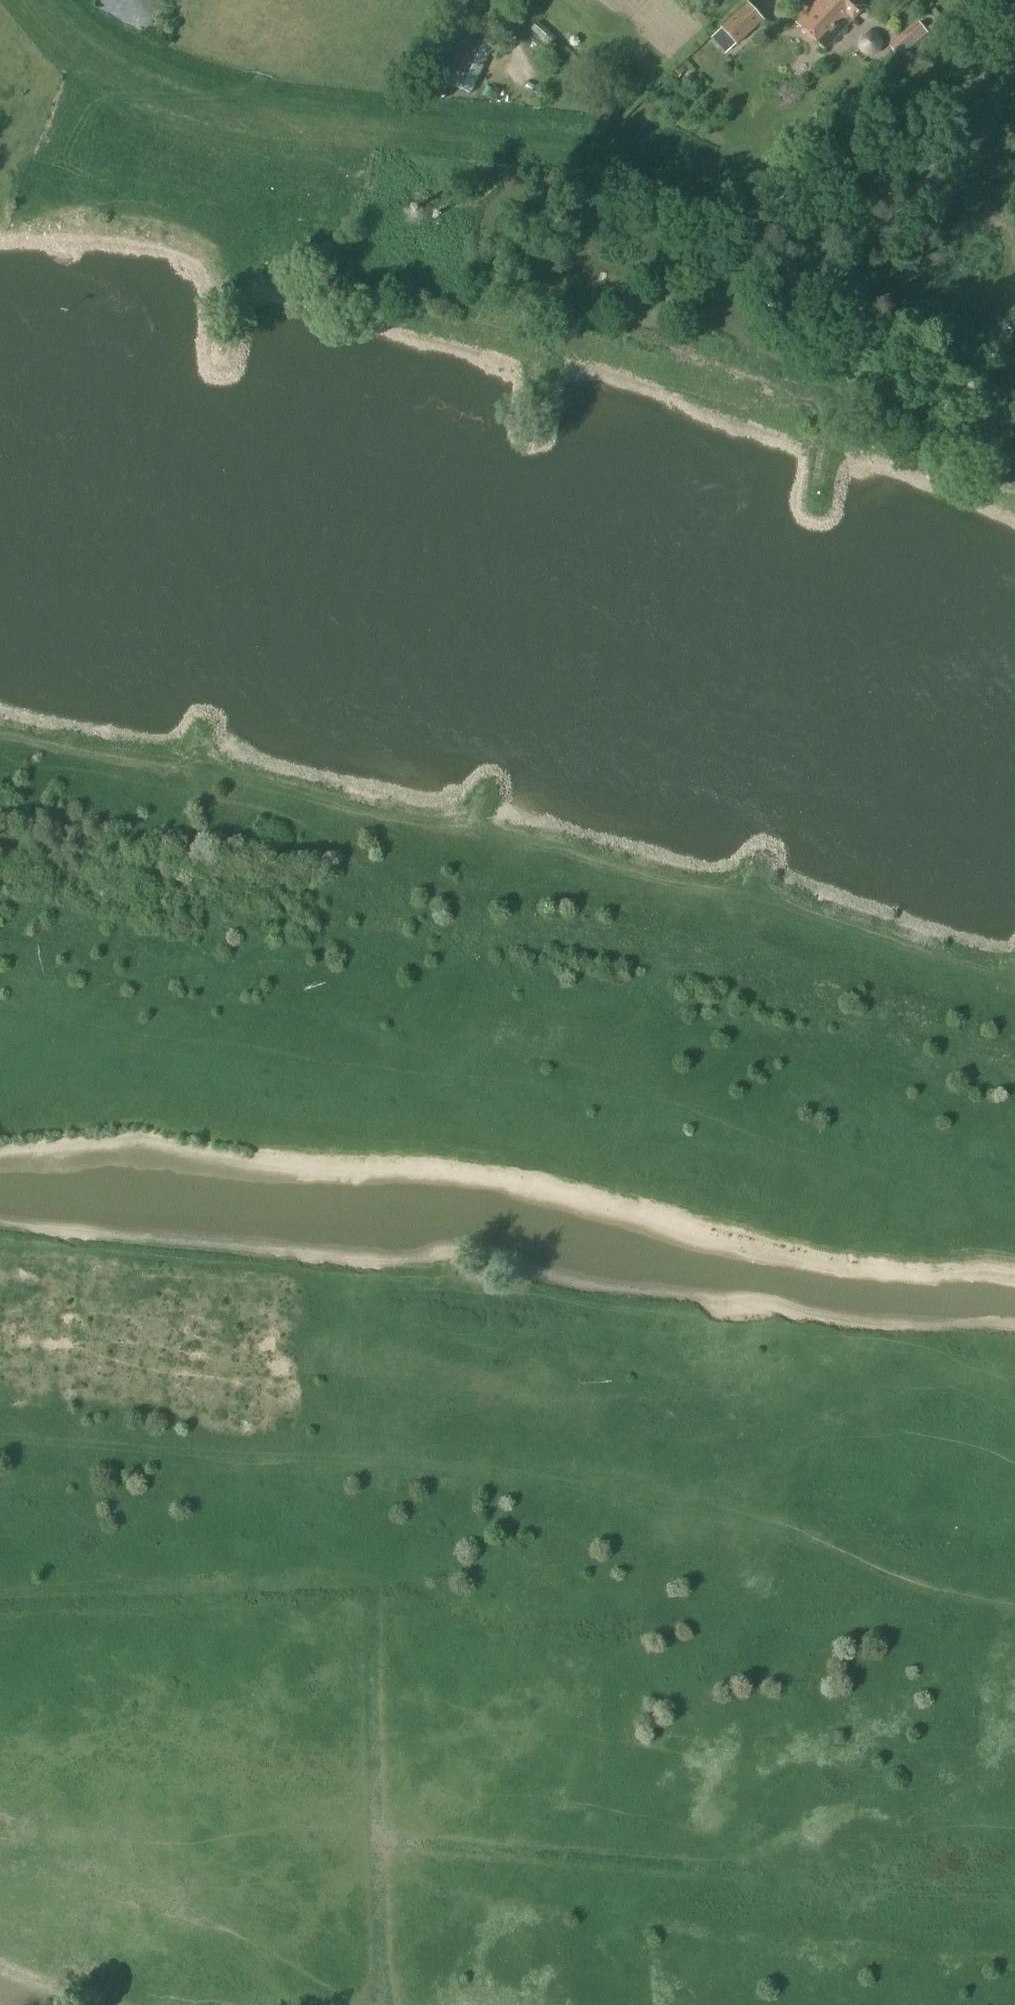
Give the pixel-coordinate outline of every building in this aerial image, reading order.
[(803,17),(797,24),(825,50),(852,22),(865,9),(856,0),(820,0),(803,17)] [(748,4),(721,29),(739,48),(765,23),(748,4)] [(926,34),(917,23),(905,33),(914,44),(926,34)] [(431,74),(442,79),(465,29),(455,24),(431,74)] [(471,95),(488,55),(497,59),(502,47),(494,43),(465,29),(442,79),(440,82),(471,95)] [(542,71),(531,75),(537,91),(548,87),(542,71)]
